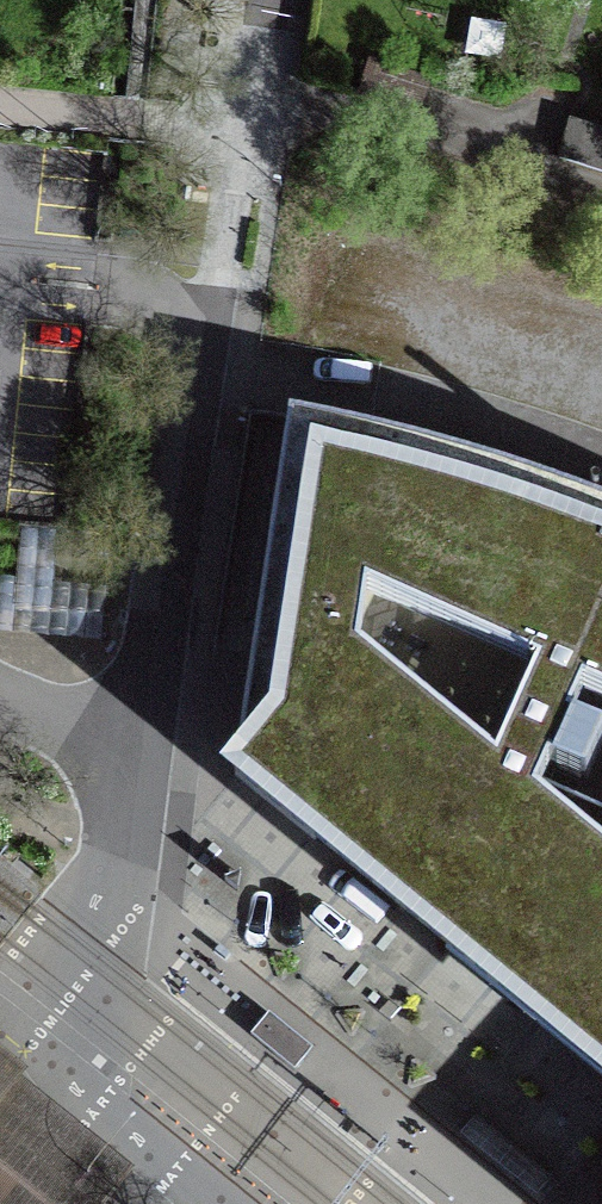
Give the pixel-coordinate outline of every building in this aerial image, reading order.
[(601,171),(601,131),(570,121),(559,157),(601,171)] [(509,472),(400,441),(289,417),(234,775),(434,937),(601,1074),(601,845),(526,783),(571,679),(601,694),(601,505),(509,472)] [(16,586),(0,584),(0,627),(102,636),(106,594),(52,590),(55,553),(109,557),(110,537),(20,530),(16,586)] [(251,1034),(294,1070),(313,1048),(269,1012),(251,1034)] [(3,1134),(35,1094),(7,1071),(4,1075),(0,1071),(0,1132),(3,1134)] [(124,1168),(32,1098),(3,1134),(0,1132),(0,1203),(97,1203),(124,1168)] [(552,1176),(476,1114),(460,1133),(536,1196),(552,1176)]
